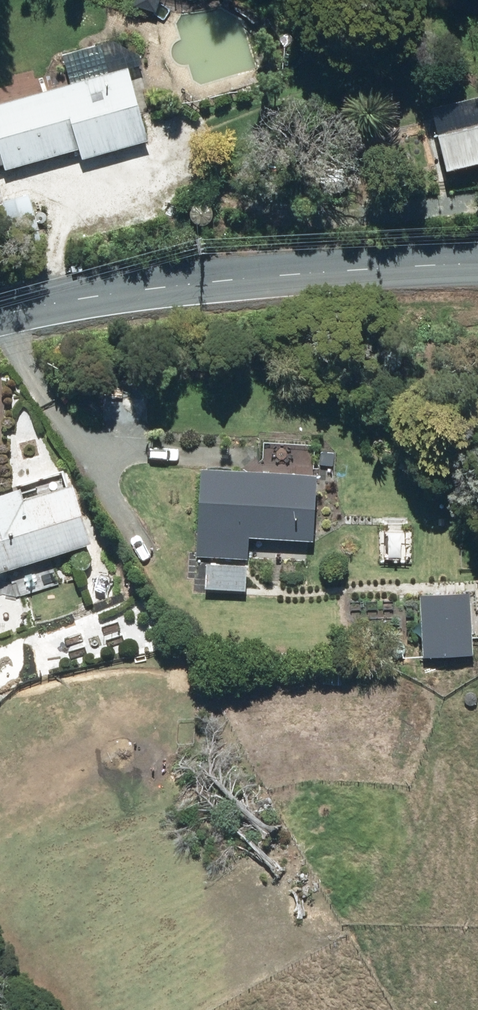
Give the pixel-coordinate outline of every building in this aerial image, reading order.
[(127,66),(0,97),(0,168),(75,149),(78,161),(146,143),(127,66)] [(431,127),(440,171),(477,164),(477,117),(431,127)] [(192,559),(247,560),(247,540),(310,541),(312,470),(195,466),(192,559)] [(15,485),(0,490),(0,571),(88,544),(69,483),(19,498),(15,485)] [(121,586),(103,555),(71,574),(90,605),(121,586)] [(245,565),(202,563),(201,591),(244,592),(245,565)] [(467,638),(477,638),(477,603),(464,603),(464,593),(416,592),(415,655),(467,655),(467,638)]
